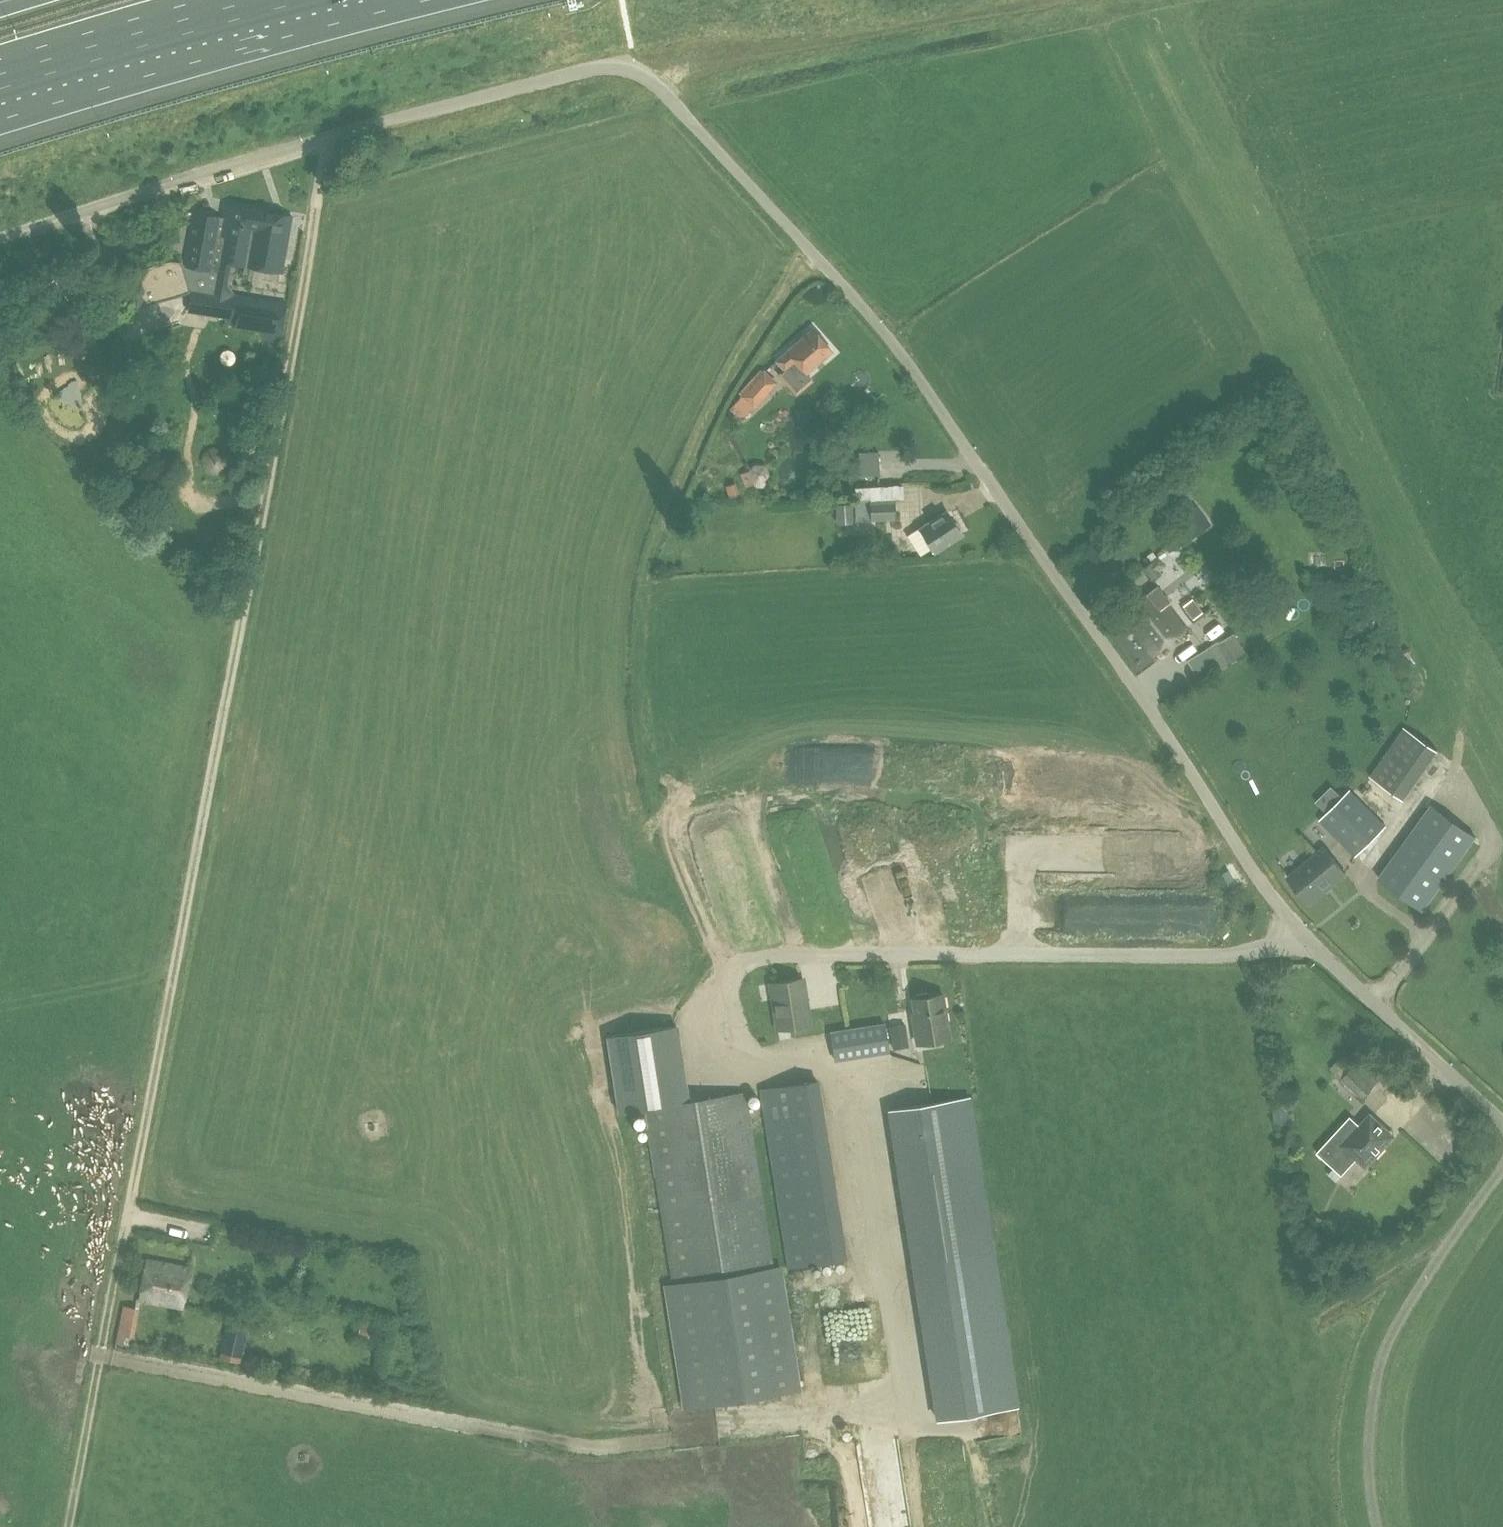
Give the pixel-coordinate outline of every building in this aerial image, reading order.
[(227,284),(230,263),(282,272),(292,217),(241,207),(225,204),(222,217),(195,212),(186,265),(183,264),(181,255),(177,252),(159,248),(155,249),(152,252),(152,255),(149,257),(144,258),(139,255),(135,255),(139,284),(136,308),(145,305),(187,292),(190,302),(189,310),(225,317),(229,323),(261,329),(268,340),(280,342),(285,303),(241,295),(240,297),(236,296),(227,284)] [(794,360),(805,373),(832,350),(813,327),(787,350),(787,351),(777,360),(784,368),(794,360)] [(730,409),(742,419),(754,406),(755,407),(778,381),(763,368),(763,369),(760,367),(741,389),(743,391),(740,394),(741,396),(730,409)] [(751,479),(761,481),(768,474),(764,464),(755,462),(748,470),(751,479)] [(737,493),(735,484),(724,487),(726,496),(737,493)] [(855,498),(856,520),(895,519),(895,501),(895,499),(903,498),(903,485),(855,487),(855,498)] [(836,504),(837,525),(854,524),(853,503),(836,504)] [(1211,524),(1196,505),(1178,519),(1193,538),(1211,524)] [(907,534),(921,555),(932,548),(934,551),(961,533),(946,510),(934,518),(933,517),(907,534)] [(1142,567),(1152,581),(1162,573),(1160,570),(1165,566),(1158,556),(1142,567)] [(1135,630),(1151,652),(1184,628),(1166,604),(1170,601),(1158,584),(1112,618),(1126,637),(1135,630)] [(1192,599),(1183,606),(1193,618),(1202,612),(1192,599)] [(1204,648),(1217,669),(1236,657),(1223,636),(1204,648)] [(1403,726),(1369,775),(1404,799),(1438,750),(1403,726)] [(1386,825),(1350,788),(1319,819),(1355,856),(1386,825)] [(1432,804),(1379,877),(1423,909),(1476,836),(1432,804)] [(1288,878),(1310,904),(1346,874),(1325,848),(1288,878)] [(771,983),(778,1027),(810,1022),(803,978),(771,983)] [(915,1023),(918,1043),(949,1038),(942,993),(914,998),(917,1023),(915,1023)] [(904,1023),(889,1026),(893,1050),(909,1047),(904,1023)] [(885,1024),(830,1032),(834,1059),(889,1051),(885,1024)] [(745,1092),(688,1101),(676,1025),(608,1036),(620,1111),(645,1107),(673,1282),(666,1283),(686,1406),(798,1389),(779,1266),(773,1267),(745,1092)] [(1337,1075),(1362,1099),(1374,1086),(1354,1066),(1353,1067),(1348,1063),(1346,1066),(1341,1062),(1333,1070),(1338,1074),(1337,1075)] [(777,1190),(788,1264),(845,1255),(819,1078),(760,1087),(775,1190),(777,1190)] [(955,1278),(1004,1270),(977,1096),(889,1110),(914,1264),(952,1258),(955,1278)] [(1293,1097),(1284,1108),(1290,1113),(1299,1102),(1293,1097)] [(1393,1136),(1370,1115),(1360,1126),(1355,1126),(1347,1119),(1317,1152),(1334,1168),(1344,1157),(1352,1164),(1358,1158),(1366,1165),(1393,1136)] [(138,1298),(183,1307),(190,1268),(146,1258),(138,1298)] [(122,1315),(133,1317),(136,1307),(124,1305),(122,1315)] [(220,1357),(241,1361),(249,1324),(228,1320),(220,1357)] [(368,1340),(371,1328),(360,1325),(357,1337),(368,1340)]
